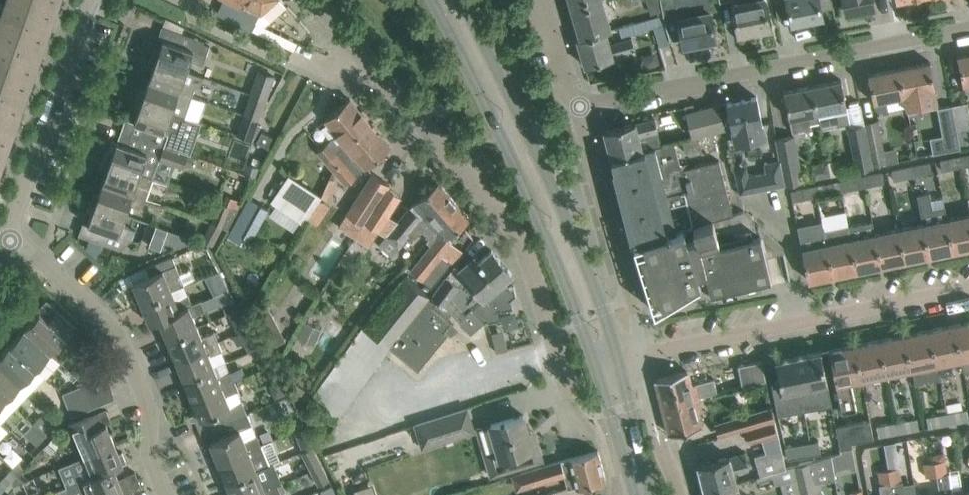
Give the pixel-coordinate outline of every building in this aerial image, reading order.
[(54,0),(0,0),(0,171),(9,145),(4,143),(20,98),(25,100),(34,73),(29,72),(45,26),(50,28),(59,2),(54,0)] [(245,4),(243,8),(227,0),(224,0),(219,10),(216,14),(249,30),(254,25),(258,17),(261,13),(245,4)] [(275,0),(227,0),(243,8),(245,4),(261,13),(275,0)] [(607,30),(610,29),(601,0),(594,0),(573,6),(582,37),(607,30)] [(712,38),(716,38),(711,12),(712,11),(710,0),(683,0),(676,1),(676,0),(661,0),(665,20),(679,18),(684,44),(699,41),(700,45),(713,42),(712,38)] [(765,0),(733,0),(733,3),(739,33),(770,27),(765,0)] [(792,22),(823,16),(821,8),(833,6),(832,0),(787,0),(792,22)] [(847,11),(850,11),(851,15),(863,12),(863,8),(875,6),(874,0),(844,0),(847,11)] [(264,24),(288,50),(310,30),(285,4),(264,24)] [(671,43),(665,21),(663,15),(658,15),(619,26),(622,37),(655,27),(660,46),(671,43)] [(203,64),(210,44),(204,42),(205,40),(162,25),(158,37),(163,39),(160,50),(154,48),(151,59),(187,71),(191,60),(203,64)] [(613,55),(635,49),(632,38),(611,44),(607,30),(582,37),(577,38),(585,65),(614,57),(613,55)] [(958,56),(963,83),(964,83),(967,96),(968,96),(968,54),(958,56)] [(203,77),(187,71),(151,59),(148,68),(153,70),(149,81),(192,96),(196,87),(200,86),(203,77)] [(936,88),(930,61),(899,68),(905,95),(909,112),(938,106),(934,88),(936,88)] [(886,98),(905,95),(899,68),(869,74),(874,101),(875,101),(878,114),(889,112),(886,98)] [(260,71),(252,93),(266,99),(274,76),(260,71)] [(847,106),(841,79),(814,85),(819,112),(820,121),(822,128),(831,126),(850,122),(847,106)] [(137,99),(185,116),(192,96),(149,81),(145,91),(140,89),(137,99)] [(819,112),(814,85),(785,91),(793,131),(811,128),(810,123),(820,121),(819,112)] [(259,119),(266,99),(252,93),(245,114),(259,119)] [(736,143),(765,137),(757,96),(727,102),(736,143)] [(331,166),(372,124),(350,98),(326,118),(338,133),(318,150),(331,166)] [(185,116),(137,99),(133,109),(138,110),(135,122),(144,125),(140,138),(194,158),(195,155),(180,149),(185,137),(179,134),(185,116)] [(953,104),(957,130),(968,128),(968,107),(968,101),(953,104)] [(719,104),(703,108),(686,112),(692,136),(725,128),(719,104)] [(953,104),(937,107),(942,133),(957,130),(953,104)] [(245,114),(238,134),(252,139),(256,127),(258,123),(259,119),(245,114)] [(611,158),(643,150),(640,136),(659,131),(656,118),(637,123),(636,122),(604,130),(611,158)] [(887,162),(878,120),(865,123),(874,165),(887,162)] [(858,169),(873,166),(864,123),(849,126),(858,169)] [(349,181),(391,146),(372,124),(331,166),(336,171),(349,181)] [(257,141),(267,146),(273,136),(262,130),(257,141)] [(793,135),(776,138),(780,159),(785,184),(803,180),(797,155),(793,135)] [(702,149),(699,136),(683,140),(686,153),(702,149)] [(112,140),(104,161),(150,177),(154,167),(157,168),(160,159),(184,167),(185,164),(191,166),(194,158),(140,138),(136,148),(112,140)] [(719,161),(681,170),(675,143),(643,150),(611,158),(614,169),(616,168),(634,241),(633,241),(633,243),(732,215),(719,161)] [(251,163),(246,161),(242,172),(256,177),(260,166),(260,167),(263,159),(254,156),(251,163)] [(942,171),(964,166),(962,156),(940,160),(942,171)] [(746,166),(733,169),(739,193),(784,184),(785,184),(780,159),(763,163),(765,172),(748,176),(746,166)] [(104,161),(101,171),(106,172),(102,183),(143,198),(146,188),(148,184),(150,177),(104,161)] [(830,175),(828,162),(814,165),(812,170),(813,179),(830,175)] [(911,166),(913,177),(933,173),(930,162),(911,166)] [(894,180),(913,177),(911,166),(892,170),(894,180)] [(863,175),(866,186),(885,182),(882,171),(863,175)] [(303,222),(320,194),(289,173),(271,201),(303,222)] [(361,192),(347,213),(363,224),(364,224),(366,222),(376,206),(390,184),(373,173),(373,174),(375,176),(364,193),(361,192)] [(846,190),(866,186),(863,175),(844,179),(846,190)] [(328,177),(321,194),(330,197),(337,180),(328,177)] [(445,219),(460,205),(439,181),(410,207),(379,244),(392,254),(409,234),(412,237),(422,229),(429,237),(447,221),(445,219)] [(815,186),(817,196),(841,191),(839,181),(815,186)] [(90,203),(125,215),(129,204),(143,208),(146,199),(102,183),(99,194),(94,192),(90,203)] [(798,200),(817,196),(815,186),(796,189),(798,200)] [(929,192),(916,195),(922,224),(929,255),(954,250),(947,219),(945,206),(932,209),(929,192)] [(227,194),(223,202),(238,209),(242,200),(227,194)] [(269,208),(249,197),(228,236),(244,245),(248,238),(252,240),(269,208)] [(238,209),(223,202),(220,201),(212,221),(211,222),(223,226),(228,229),(239,209),(238,209)] [(122,225),(125,215),(90,203),(87,211),(92,213),(88,224),(83,222),(79,234),(103,243),(121,250),(132,240),(135,230),(122,225)] [(452,262),(443,255),(453,242),(448,237),(471,217),(460,205),(445,219),(447,221),(429,237),(430,238),(436,232),(439,235),(411,270),(432,287),(452,262)] [(376,206),(366,222),(379,230),(389,214),(376,206)] [(767,256),(785,252),(783,246),(743,211),(732,215),(633,243),(654,311),(701,283),(698,273),(706,270),(711,292),(771,277),(767,256)] [(968,247),(968,214),(947,219),(954,250),(968,247)] [(822,220),(798,225),(809,280),(833,275),(824,230),(822,220)] [(872,220),(848,225),(856,270),(880,265),(875,233),(872,220)] [(213,245),(223,226),(211,222),(202,240),(213,245)] [(905,260),(929,255),(922,224),(899,228),(905,260)] [(848,225),(824,230),(833,275),(856,270),(848,225)] [(880,265),(905,260),(899,228),(875,233),(880,265)] [(168,229),(161,249),(173,245),(177,247),(187,243),(189,237),(168,229)] [(503,279),(512,272),(492,250),(478,262),(474,257),(461,269),(455,264),(454,264),(431,294),(438,299),(447,306),(471,334),(487,320),(489,321),(500,319),(498,310),(500,308),(502,310),(513,307),(511,299),(516,294),(514,286),(510,287),(503,279)] [(138,305),(171,291),(185,285),(173,255),(130,273),(138,292),(133,295),(138,305)] [(219,271),(205,278),(214,295),(228,289),(219,271)] [(438,299),(431,294),(431,295),(405,276),(365,325),(390,346),(418,369),(448,332),(444,329),(451,320),(448,318),(449,317),(433,304),(438,299)] [(230,289),(221,293),(224,303),(234,298),(230,289)] [(151,323),(160,319),(201,302),(201,301),(192,305),(188,295),(175,301),(171,291),(138,305),(141,314),(146,312),(151,323)] [(163,341),(197,327),(192,316),(205,311),(201,302),(160,319),(164,329),(159,331),(163,341)] [(268,306),(255,312),(271,346),(284,340),(268,306)] [(240,332),(250,328),(241,309),(234,311),(239,322),(234,324),(238,333),(240,332)] [(51,352),(75,326),(58,310),(49,319),(40,311),(25,328),(51,352)] [(323,329),(305,321),(297,337),(315,346),(323,329)] [(968,355),(968,321),(955,324),(961,357),(968,355)] [(390,346),(365,325),(365,324),(317,391),(343,410),(371,371),(390,346)] [(936,362),(961,357),(955,324),(930,329),(936,362)] [(197,327),(163,341),(167,350),(172,348),(176,359),(218,341),(214,332),(201,337),(197,327)] [(36,368),(51,352),(25,328),(10,344),(36,368)] [(260,347),(250,328),(240,332),(244,342),(248,352),(260,347)] [(911,367),(936,362),(930,329),(905,334),(911,367)] [(886,372),(911,367),(905,334),(879,339),(886,372)] [(861,377),(886,372),(879,339),(854,345),(861,377)] [(180,381),(214,366),(210,356),(222,350),(218,341),(176,359),(180,369),(175,371),(180,381)] [(21,383),(36,368),(10,344),(0,354),(0,363),(21,383)] [(851,379),(861,377),(854,345),(830,350),(842,413),(857,410),(851,379)] [(268,351),(258,355),(263,369),(273,365),(268,351)] [(779,380),(771,382),(778,414),(831,403),(820,351),(775,361),(779,380)] [(766,380),(762,363),(762,360),(738,365),(741,381),(742,384),(766,380)] [(6,399),(21,383),(0,363),(0,394),(6,399)] [(214,366),(180,381),(183,390),(188,388),(193,399),(234,381),(230,371),(218,376),(214,366)] [(663,405),(698,397),(718,392),(714,378),(691,384),(687,371),(656,379),(663,405)] [(201,433),(248,414),(243,401),(230,407),(226,397),(239,391),(234,381),(193,399),(197,408),(192,410),(201,433)] [(280,381),(270,385),(275,399),(286,395),(280,381)] [(67,404),(90,395),(85,384),(63,393),(67,404)] [(72,416),(94,406),(90,395),(67,404),(72,416)] [(670,434),(675,432),(702,426),(698,412),(702,411),(698,397),(663,405),(670,434)] [(773,421),(775,420),(771,406),(742,415),(715,423),(719,437),(746,429),(773,421)] [(475,431),(468,408),(416,425),(423,447),(475,431)] [(949,424),(968,420),(967,409),(947,413),(949,424)] [(103,424),(98,411),(68,424),(82,457),(115,443),(106,422),(103,424)] [(929,428),(949,424),(947,413),(926,416),(929,428)] [(219,463),(261,445),(257,435),(245,440),(240,429),(253,424),(248,414),(201,433),(210,454),(215,452),(219,463)] [(491,474),(542,460),(536,439),(531,441),(524,414),(491,424),(498,450),(485,454),(491,474)] [(39,431),(45,436),(52,428),(40,418),(34,425),(40,430),(39,431)] [(897,421),(899,433),(919,429),(917,418),(897,421)] [(836,426),(839,448),(853,446),(852,442),(874,437),(870,419),(836,426)] [(773,421),(746,429),(751,443),(762,439),(766,452),(755,455),(761,475),(773,472),(787,467),(773,421)] [(879,437),(899,433),(897,421),(877,425),(879,437)] [(39,431),(40,430),(34,425),(25,433),(31,440),(37,445),(45,436),(39,431)] [(307,426),(295,431),(303,451),(314,446),(317,445),(307,426)] [(54,436),(43,448),(51,455),(62,444),(54,436)] [(820,439),(811,441),(813,454),(822,452),(820,439)] [(811,441),(803,442),(805,455),(813,454),(811,441)] [(803,442),(795,443),(798,456),(805,455),(803,442)] [(123,452),(119,453),(115,443),(82,457),(73,460),(81,481),(127,462),(123,452)] [(795,443),(786,445),(789,458),(798,456),(795,443)] [(257,470),(270,465),(261,445),(219,463),(223,472),(218,474),(222,484),(257,470)] [(312,471),(324,466),(314,446),(302,452),(312,471)] [(840,453),(831,455),(834,473),(857,469),(853,446),(839,448),(840,453)] [(900,449),(889,452),(891,463),(903,461),(900,449)] [(606,480),(605,476),(598,450),(594,451),(570,457),(543,465),(521,472),(517,473),(521,488),(564,475),(568,489),(576,487),(605,480),(606,480)] [(705,490),(736,482),(733,469),(749,465),(746,452),(730,456),(698,464),(705,490)] [(14,467),(20,472),(28,464),(22,458),(14,467)] [(934,461),(936,474),(948,473),(945,459),(934,461)] [(809,461),(796,465),(798,477),(802,492),(815,489),(813,482),(809,461)] [(925,476),(936,474),(934,461),(923,463),(925,476)] [(123,464),(127,462),(81,481),(67,487),(70,494),(104,494),(122,487),(114,468),(123,464)] [(222,484),(226,494),(231,491),(232,494),(255,494),(278,485),(282,483),(274,463),(270,465),(257,470),(222,484)] [(774,476),(776,484),(798,477),(796,465),(787,467),(773,472),(761,475),(757,476),(759,481),(774,476)] [(324,466),(312,471),(319,485),(331,479),(324,466)] [(12,481),(20,472),(14,467),(6,476),(12,481)] [(900,467),(889,469),(891,480),(902,478),(900,467)] [(889,469),(877,471),(880,483),(882,494),(893,494),(891,482),(889,469)] [(128,485),(139,480),(136,472),(124,476),(128,485)] [(139,480),(128,485),(131,493),(142,488),(139,480)] [(737,483),(736,482),(705,490),(706,494),(740,494),(737,483)] [(282,494),(278,485),(255,494),(280,494),(282,494)]
